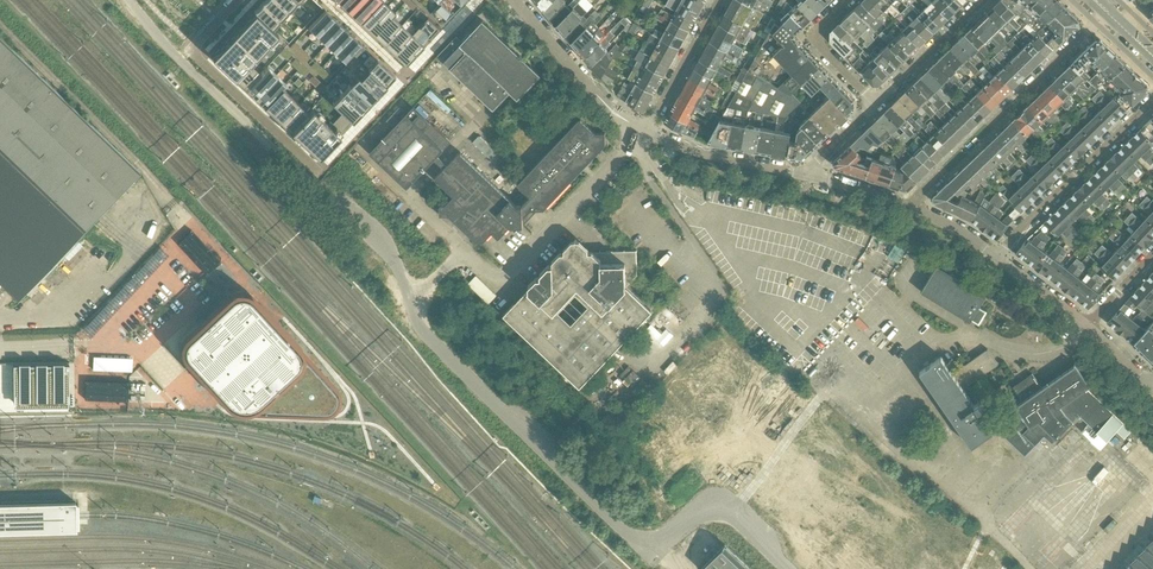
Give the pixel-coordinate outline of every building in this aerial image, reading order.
[(263,2),(281,20),(290,11),(278,0),(264,0),(263,2)] [(290,11),(298,2),(296,0),(278,0),(290,11)] [(346,9),(354,1),(353,0),(337,0),(346,9)] [(346,9),(353,15),(367,1),(366,0),(353,0),(354,1),(346,9)] [(353,15),(360,22),(380,0),(366,0),(367,1),(353,15)] [(360,22),(367,28),(387,6),(381,0),(380,0),(360,22)] [(440,3),(430,14),(442,25),(463,3),(466,0),(437,0),(440,3)] [(536,1),(543,10),(553,0),(537,0),(536,1)] [(543,10),(550,18),(564,2),(565,1),(565,0),(553,0),(543,10)] [(564,2),(550,18),(556,25),(573,7),(578,2),(579,1),(578,0),(576,0),(574,1),(573,0),(572,0),(567,5),(564,2)] [(594,3),(591,0),(579,0),(579,1),(589,9),(594,3)] [(675,10),(694,21),(699,12),(678,0),(668,0),(665,5),(675,10)] [(699,12),(704,3),(699,0),(678,0),(699,12)] [(758,22),(760,18),(763,13),(760,11),(739,0),(733,0),(729,6),(758,22)] [(760,11),(762,7),(768,10),(770,5),(761,0),(739,0),(760,11)] [(776,9),(780,11),(783,6),(785,3),(781,0),(780,0),(775,8),(776,9)] [(795,4),(810,19),(817,12),(805,0),(797,0),(798,2),(795,4)] [(817,12),(825,5),(820,0),(805,0),(817,12)] [(861,2),(883,23),(883,22),(884,21),(883,19),(885,17),(880,13),(883,10),(872,0),(863,0),(861,2)] [(883,10),(887,7),(889,9),(889,10),(897,17),(900,13),(901,13),(890,3),(887,0),(872,0),(883,10)] [(940,25),(948,18),(930,0),(922,0),(927,5),(924,8),(940,25)] [(948,18),(955,11),(944,0),(930,0),(948,18)] [(955,11),(962,4),(959,0),(944,0),(955,11)] [(994,6),(1015,27),(1019,31),(1024,27),(1027,23),(1024,20),(1020,24),(1013,17),(1017,13),(1010,7),(1003,0),(1000,0),(994,6)] [(1010,7),(1017,13),(1019,15),(1029,5),(1034,0),(1017,0),(1010,7)] [(1029,5),(1019,15),(1024,20),(1027,23),(1028,23),(1031,20),(1051,0),(1034,0),(1029,5)] [(1063,5),(1058,0),(1051,0),(1031,20),(1040,29),(1063,5)] [(785,3),(783,6),(803,26),(810,19),(795,4),(792,8),(786,1),(785,3)] [(263,2),(254,11),(273,29),(281,20),(263,2)] [(412,2),(408,7),(412,11),(416,6),(412,2)] [(556,25),(564,34),(582,16),(584,13),(587,11),(578,2),(573,7),(556,25)] [(861,2),(854,9),(876,30),(883,23),(861,2)] [(908,6),(933,32),(940,25),(924,8),(920,12),(914,5),(911,3),(910,4),(908,6)] [(1036,32),(1045,40),(1072,14),(1063,5),(1040,29),(1036,32)] [(387,6),(367,28),(373,34),(391,15),(394,12),(387,6)] [(724,15),(750,29),(753,24),(755,26),(758,22),(729,6),(724,15)] [(781,19),(785,23),(795,33),(803,26),(783,6),(780,11),(784,15),(781,19)] [(909,23),(926,39),(933,32),(908,6),(901,13),(900,13),(905,18),(909,14),(913,19),(909,23)] [(987,13),(1001,28),(1004,24),(1010,31),(1012,30),(1015,27),(994,6),(987,13)] [(661,9),(659,13),(688,30),(694,21),(675,10),(672,15),(665,11),(661,9)] [(771,17),(776,20),(778,15),(780,11),(776,9),(771,17)] [(872,33),(876,30),(854,9),(847,16),(871,38),(873,40),(874,39),(872,36),(874,35),(872,33)] [(325,10),(309,28),(318,36),(335,19),(325,10)] [(420,10),(416,14),(420,18),(424,14),(420,10)] [(584,13),(582,16),(564,34),(571,42),(598,13),(595,10),(588,16),(584,13)] [(220,47),(212,56),(232,75),(240,66),(250,55),(258,47),(266,39),(274,30),(273,29),(254,11),(246,20),(238,28),(230,37),(220,47)] [(601,16),(598,13),(571,42),(577,49),(593,33),(590,30),(595,24),(593,22),(596,20),(597,21),(601,16)] [(667,24),(665,29),(683,39),(688,30),(659,13),(656,18),(667,24)] [(1000,43),(1003,46),(1007,43),(1007,42),(1004,39),(1005,39),(1002,36),(997,31),(1001,28),(987,13),(979,21),(1000,43)] [(424,14),(420,18),(424,22),(428,18),(424,14)] [(1045,40),(1053,48),(1078,24),(1078,19),(1072,14),(1045,40)] [(391,15),(373,34),(384,44),(401,25),(391,15)] [(719,24),(748,39),(750,36),(753,31),(750,29),(724,15),(719,24)] [(786,117),(787,118),(791,113),(796,108),(800,105),(800,104),(800,103),(791,93),(802,83),(788,68),(774,54),(783,45),(773,34),(785,23),(781,19),(778,15),(776,20),(771,29),(765,38),(761,46),(757,52),(755,55),(750,65),(746,73),(741,82),(735,92),(730,101),(727,107),(734,108),(731,122),(724,145),(739,147),(745,124),(746,120),(748,110),(755,112),(761,113),(763,113),(771,115),(773,115),(775,115),(778,116),(786,117)] [(868,45),(872,41),(873,40),(871,38),(847,16),(841,22),(856,37),(859,33),(866,40),(863,43),(864,45),(866,47),(868,45)] [(619,20),(625,26),(628,22),(622,17),(619,20)] [(766,26),(766,27),(771,29),(776,20),(771,17),(766,26)] [(896,23),(919,46),(926,39),(909,23),(906,26),(897,17),(894,21),(896,23)] [(412,35),(394,54),(405,65),(422,47),(415,40),(424,31),(431,38),(439,28),(428,18),(424,22),(412,35)] [(335,19),(318,36),(327,45),(344,27),(335,19)] [(453,69),(454,71),(460,76),(462,78),(468,83),(469,85),(476,91),(477,92),(483,98),(484,99),(485,99),(490,105),(492,106),(493,108),(495,106),(494,106),(501,99),(503,97),(510,89),(516,95),(517,97),(519,95),(527,86),(528,86),(529,84),(537,75),(538,75),(539,74),(538,72),(538,73),(537,72),(538,72),(536,71),(531,66),(529,64),(529,65),(527,63),(526,61),(520,56),(519,55),(502,39),(503,39),(501,38),(496,33),(494,31),(494,32),(492,30),(493,30),(491,28),(485,23),(486,23),(484,22),(484,21),(483,20),(482,22),(481,23),(480,23),(473,31),(471,33),(463,42),(462,42),(455,35),(438,55),(444,60),(443,60),(445,62),(451,67),(451,68),(453,69)] [(979,21),(972,28),(986,42),(989,38),(994,44),(996,46),(993,49),(996,53),(999,50),(1000,49),(1003,46),(1000,43),(979,21)] [(628,22),(625,26),(623,29),(627,32),(632,25),(628,22)] [(861,51),(865,48),(866,47),(864,45),(861,47),(853,39),(856,37),(841,22),(833,29),(859,53),(861,51)] [(628,31),(633,34),(638,25),(633,23),(628,31)] [(773,34),(783,45),(792,35),(795,33),(785,23),(773,34)] [(891,31),(895,36),(911,53),(919,46),(896,23),(897,24),(896,25),(890,31),(891,31)] [(1034,36),(1031,40),(1046,55),(1053,48),(1045,40),(1036,32),(1027,23),(1024,27),(1032,34),(1034,36)] [(644,28),(651,32),(679,48),(683,39),(665,29),(662,33),(655,29),(646,24),(644,28)] [(714,32),(732,42),(735,38),(742,42),(745,44),(748,39),(719,24),(714,32)] [(401,25),(384,44),(394,54),(412,35),(401,25)] [(596,30),(593,33),(577,49),(584,57),(609,30),(611,28),(609,25),(601,33),(601,32),(600,33),(596,30)] [(344,27),(327,45),(336,53),(352,35),(344,27)] [(766,27),(761,36),(765,38),(771,29),(766,27)] [(972,28),(965,35),(986,56),(990,53),(983,45),(986,42),(972,28)] [(851,62),(859,53),(833,29),(831,31),(830,41),(831,41),(851,62)] [(584,57),(591,65),(606,49),(605,49),(611,43),(609,41),(614,35),(609,30),(584,57)] [(623,40),(627,42),(633,34),(628,31),(623,40)] [(895,36),(891,31),(886,36),(882,31),(879,34),(904,60),(911,53),(895,36)] [(651,32),(646,41),(674,57),(679,48),(651,32)] [(732,42),(714,32),(709,42),(738,58),(743,48),(732,42)] [(881,51),(897,67),(904,60),(879,34),(875,37),(876,38),(880,43),(884,47),(881,51)] [(1024,46),(1039,62),(1046,55),(1031,40),(1029,38),(1026,34),(1022,38),(1027,43),(1024,46)] [(352,35),(336,53),(345,62),(353,54),(358,48),(362,44),(352,35)] [(774,54),(788,68),(806,50),(792,35),(783,45),(774,54)] [(965,35),(957,42),(971,56),(975,53),(985,63),(989,59),(986,56),(965,35)] [(765,38),(761,36),(759,39),(757,43),(761,46),(765,38)] [(1007,43),(1032,69),(1039,62),(1024,46),(1020,49),(1012,41),(1016,38),(1014,36),(1007,42),(1007,43)] [(17,300),(140,171),(0,37),(0,283),(17,300)] [(874,39),(873,40),(872,41),(877,46),(880,43),(876,38),(874,39)] [(622,39),(619,46),(617,49),(621,51),(621,52),(627,42),(623,40),(622,39)] [(644,40),(640,49),(669,66),(674,57),(646,41),(644,40)] [(1080,73),(1083,69),(1090,63),(1107,46),(1100,40),(1095,40),(1071,64),(1080,73)] [(877,46),(872,41),(868,45),(873,50),(877,46)] [(295,42),(291,47),(295,51),(299,46),(295,42)] [(735,62),(738,58),(709,42),(704,51),(722,60),(725,56),(732,61),(735,62)] [(950,49),(970,71),(975,75),(976,73),(979,70),(968,59),(971,56),(957,42),(950,49)] [(606,49),(591,65),(601,77),(602,78),(604,73),(607,67),(612,58),(617,49),(619,46),(616,43),(608,51),(606,49)] [(1009,60),(1024,76),(1032,69),(1007,43),(1003,46),(1007,50),(1013,56),(1009,60)] [(868,45),(866,47),(865,48),(890,73),(897,67),(881,51),(877,54),(873,50),(868,45)] [(299,46),(295,51),(299,55),(303,49),(299,46)] [(1003,46),(1000,49),(999,50),(996,53),(993,56),(993,57),(1018,82),(1024,76),(1009,60),(1006,63),(1002,59),(1005,56),(1006,55),(1003,53),(1007,50),(1003,46)] [(1096,74),(1116,55),(1107,46),(1090,63),(1091,64),(1093,63),(1098,68),(1097,69),(1099,71),(1095,74),(1096,74)] [(285,48),(280,53),(284,57),(289,51),(285,48)] [(358,48),(353,54),(357,58),(362,52),(358,48)] [(871,61),(867,64),(883,81),(890,73),(865,48),(861,51),(871,61)] [(303,49),(299,55),(302,58),(307,53),(303,49)] [(617,49),(612,58),(616,61),(621,51),(617,49)] [(640,55),(637,60),(663,75),(669,66),(640,49),(639,49),(636,53),(640,55)] [(950,49),(943,56),(957,70),(960,67),(967,74),(970,71),(950,49)] [(788,68),(802,83),(821,65),(806,50),(788,68)] [(289,51),(284,57),(287,60),(292,55),(289,51)] [(719,65),(722,60),(704,51),(699,59),(725,74),(729,76),(731,72),(719,65)] [(307,53),(302,58),(306,62),(311,57),(307,53)] [(364,60),(368,66),(376,59),(372,53),(364,60)] [(752,53),(746,63),(750,65),(755,55),(753,54),(752,53)] [(1096,88),(1101,83),(1099,81),(1101,79),(1105,75),(1108,78),(1125,64),(1116,55),(1096,74),(1092,78),(1089,82),(1091,84),(1094,86),(1096,88)] [(883,81),(867,64),(860,56),(853,64),(873,85),(879,85),(883,81)] [(943,56),(935,63),(955,82),(960,88),(961,87),(964,84),(954,73),(957,70),(943,56)] [(996,73),(1011,88),(1012,88),(1018,82),(993,57),(990,59),(1000,69),(996,73)] [(296,58),(291,63),(295,67),(300,62),(296,58)] [(612,58),(607,67),(611,69),(611,68),(612,69),(616,61),(612,58)] [(377,59),(368,69),(386,86),(395,76),(377,59)] [(699,59),(694,69),(712,79),(715,74),(723,79),(724,77),(725,74),(699,59)] [(637,60),(632,70),(658,84),(663,75),(637,60)] [(316,61),(311,66),(315,70),(320,65),(316,61)] [(300,62),(295,67),(298,70),(303,65),(300,62)] [(249,63),(235,78),(247,89),(250,86),(268,67),(261,74),(249,63)] [(746,63),(741,71),(746,73),(750,65),(746,63)] [(935,63),(928,70),(942,84),(946,81),(951,86),(955,82),(935,63)] [(1120,88),(1122,90),(1137,75),(1133,71),(1133,70),(1132,70),(1126,64),(1125,63),(1125,64),(1108,78),(1101,83),(1105,88),(1112,81),(1116,84),(1114,86),(1118,90),(1120,88)] [(1087,95),(1096,88),(1094,86),(1091,84),(1088,88),(1083,83),(1086,79),(1080,73),(1071,64),(1063,71),(1087,95)] [(303,65),(298,70),(302,73),(307,68),(303,65)] [(320,65),(315,70),(319,74),(324,69),(320,65)] [(821,65),(802,83),(812,93),(820,85),(830,75),(821,65)] [(979,70),(1004,95),(1011,88),(996,73),(993,76),(989,72),(983,66),(979,70)] [(268,67),(250,86),(259,94),(277,75),(268,67)] [(307,68),(302,73),(305,77),(310,71),(307,68)] [(324,69),(319,74),(323,77),(328,72),(324,69)] [(368,69),(360,78),(377,95),(386,86),(368,69)] [(709,83),(712,79),(694,69),(689,78),(715,92),(718,94),(720,90),(717,88),(709,83)] [(1080,73),(1086,79),(1089,82),(1092,78),(1083,69),(1080,73)] [(658,84),(632,70),(630,73),(638,78),(636,81),(628,76),(627,78),(630,80),(653,93),(658,84)] [(928,70),(920,77),(945,102),(949,99),(952,96),(953,95),(949,91),(946,95),(939,87),(942,84),(928,70)] [(983,86),(998,101),(1004,95),(979,70),(976,73),(986,83),(983,86)] [(746,73),(741,71),(736,80),(741,82),(746,73)] [(1056,78),(1071,94),(1075,90),(1084,99),(1087,95),(1063,71),(1056,78)] [(328,72),(323,77),(327,81),(332,76),(328,72)] [(613,79),(607,75),(604,73),(602,78),(609,85),(613,79)] [(277,75),(259,94),(268,103),(282,87),(286,84),(277,75)] [(314,75),(309,80),(313,83),(318,78),(314,75)] [(830,75),(820,85),(830,95),(848,114),(854,109),(854,99),(830,75)] [(1122,94),(1117,100),(1126,109),(1132,104),(1133,104),(1132,103),(1138,98),(1139,98),(1139,97),(1147,90),(1148,89),(1147,89),(1147,84),(1148,84),(1147,84),(1140,77),(1139,77),(1137,75),(1122,90),(1119,92),(1122,94)] [(358,76),(349,85),(369,103),(377,95),(360,78),(358,76)] [(920,77),(913,84),(927,98),(931,95),(936,100),(932,103),(938,109),(941,106),(945,102),(920,77)] [(318,78),(313,83),(316,87),(321,81),(318,78)] [(684,86),(702,96),(703,94),(704,92),(712,96),(715,92),(689,78),(684,86)] [(1056,78),(1049,85),(1072,109),(1075,105),(1068,97),(1071,94),(1056,78)] [(966,82),(991,108),(997,102),(998,101),(983,86),(979,89),(970,79),(966,82)] [(624,83),(622,87),(648,102),(653,93),(630,80),(628,85),(624,83)] [(969,99),(984,115),(991,108),(966,82),(964,84),(961,87),(964,91),(966,89),(972,96),(969,99)] [(323,83),(318,89),(322,92),(327,87),(323,83)] [(913,84),(906,91),(925,111),(931,116),(935,112),(924,101),(927,98),(913,84)] [(349,85),(341,94),(361,112),(369,103),(349,85)] [(1049,85),(1042,92),(1057,107),(1060,104),(1068,112),(1072,109),(1049,85)] [(713,102),(704,97),(702,96),(684,86),(679,96),(711,114),(714,109),(710,107),(713,102)] [(268,103),(265,106),(274,115),(291,96),(282,87),(268,103)] [(648,102),(622,87),(617,96),(643,111),(648,102)] [(731,89),(725,98),(730,101),(735,92),(731,89)] [(916,109),(921,115),(925,111),(906,91),(899,98),(913,112),(916,109)] [(1100,91),(1096,95),(1118,118),(1126,109),(1117,100),(1114,96),(1109,100),(1100,91)] [(952,96),(977,122),(984,115),(969,99),(965,102),(961,98),(959,95),(959,96),(956,92),(953,95),(952,96)] [(1042,92),(1035,99),(1056,121),(1064,115),(1061,111),(1057,115),(1053,111),(1057,107),(1042,92)] [(341,94),(332,103),(343,113),(352,122),(361,112),(341,94)] [(820,105),(838,124),(848,114),(830,95),(820,105)] [(1101,108),(1097,112),(1110,125),(1118,118),(1096,95),(1092,98),(1096,102),(1096,103),(1101,108)] [(291,96),(274,115),(282,123),(300,104),(291,96)] [(694,110),(702,114),(709,118),(711,114),(679,96),(674,105),(692,115),(694,110)] [(955,112),(971,128),(971,127),(977,122),(952,96),(949,99),(958,109),(955,112)] [(800,105),(804,109),(812,102),(807,97),(800,103),(800,104),(800,105)] [(730,101),(725,98),(720,107),(725,110),(727,107),(730,101)] [(899,98),(892,105),(911,124),(917,130),(921,126),(910,115),(913,112),(899,98)] [(1028,106),(1027,106),(1042,121),(1046,118),(1050,122),(1046,126),(1048,128),(1056,121),(1035,99),(1028,106)] [(941,106),(938,109),(964,135),(971,128),(955,112),(952,115),(947,110),(950,107),(945,102),(941,106)] [(300,104),(282,123),(292,132),(313,109),(312,109),(309,112),(300,104)] [(689,119),(692,115),(674,105),(669,113),(695,128),(698,129),(700,125),(697,123),(689,119)] [(810,114),(828,133),(838,124),(820,105),(810,114)] [(892,105),(885,112),(898,126),(904,131),(910,137),(911,136),(914,133),(913,133),(908,127),(911,124),(892,105)] [(1027,106),(1020,113),(1041,134),(1044,131),(1038,125),(1042,121),(1027,106)] [(543,209),(582,168),(593,156),(605,144),(605,136),(605,132),(595,132),(580,118),(578,119),(517,184),(530,196),(521,205),(516,205),(460,151),(459,151),(447,164),(443,161),(437,155),(449,142),(413,107),(407,114),(394,128),(371,152),(407,187),(423,169),(434,158),(440,164),(444,167),(435,176),(435,178),(453,196),(445,204),(441,204),(439,205),(439,215),(448,215),(476,241),(483,241),(491,232),(497,238),(499,237),(510,225),(522,225),(522,218),(530,209),(543,209)] [(400,107),(393,114),(400,121),(407,114),(400,107)] [(708,142),(724,145),(731,122),(734,108),(727,107),(725,110),(722,115),(727,116),(726,121),(720,119),(713,132),(712,135),(708,141),(708,142)] [(1084,107),(1080,110),(1102,133),(1110,125),(1097,112),(1093,116),(1088,110),(1088,111),(1084,107)] [(313,109),(292,132),(300,140),(310,149),(319,157),(340,135),(335,130),(327,123),(321,117),(313,109)] [(942,126),(957,141),(964,135),(938,109),(935,112),(945,123),(942,126)] [(1085,124),(1081,128),(1093,141),(1102,133),(1080,110),(1076,114),(1080,118),(1085,124)] [(750,125),(745,124),(739,147),(753,150),(761,113),(755,112),(753,126),(750,125)] [(898,126),(885,112),(877,119),(900,142),(902,144),(904,142),(910,137),(904,131),(901,134),(895,129),(898,126)] [(343,113),(333,124),(342,133),(352,122),(343,113)] [(694,137),(698,129),(695,128),(669,113),(664,122),(682,132),(694,137)] [(753,150),(768,153),(773,130),(773,129),(772,129),(760,127),(763,113),(761,113),(753,150)] [(1013,120),(1028,136),(1031,132),(1037,138),(1041,134),(1020,113),(1013,120)] [(400,121),(393,114),(386,121),(394,128),(400,121)] [(799,124),(801,126),(818,143),(828,133),(810,114),(799,124)] [(768,153),(782,156),(788,132),(792,118),(787,118),(786,117),(783,131),(775,130),(773,130),(768,153)] [(1139,130),(1151,143),(1152,141),(1152,117),(1139,130)] [(791,129),(794,130),(799,124),(794,119),(793,119),(791,129)] [(887,137),(899,147),(902,144),(900,142),(877,119),(869,127),(883,140),(884,140),(887,137)] [(1013,120),(1006,127),(1026,148),(1029,145),(1024,139),(1028,136),(1013,120)] [(927,125),(950,148),(957,141),(942,126),(938,129),(930,121),(927,125)] [(928,139),(943,155),(944,154),(943,154),(950,148),(927,125),(925,122),(921,126),(924,129),(925,129),(931,136),(928,139)] [(1067,122),(1063,126),(1085,149),(1093,141),(1081,128),(1077,132),(1072,126),(1071,126),(1067,122)] [(788,132),(782,156),(785,156),(802,159),(818,143),(801,126),(797,130),(795,142),(788,141),(790,133),(788,132)] [(1064,144),(1077,156),(1085,149),(1063,126),(1060,130),(1064,134),(1069,140),(1064,144)] [(869,127),(850,145),(855,149),(859,145),(864,147),(868,148),(873,143),(878,145),(883,140),(869,127)] [(1006,127),(998,134),(1013,150),(1017,146),(1022,152),(1026,148),(1006,127)] [(1152,152),(1152,144),(1151,143),(1139,130),(1131,138),(1152,160),(1152,152)] [(914,139),(936,161),(943,155),(928,139),(925,142),(915,132),(914,133),(911,136),(914,139)] [(998,134),(991,141),(1011,163),(1015,159),(1010,153),(1013,150),(998,134)] [(472,142),(500,168),(510,158),(500,149),(497,153),(479,135),(472,142)] [(1051,138),(1046,141),(1069,164),(1077,156),(1064,144),(1061,147),(1056,142),(1055,142),(1051,138)] [(1152,162),(1152,160),(1131,138),(1123,146),(1136,159),(1140,155),(1145,161),(1150,165),(1152,162)] [(914,152),(929,168),(936,161),(914,139),(908,145),(907,146),(908,146),(914,152)] [(984,148),(983,148),(999,164),(1002,160),(1007,166),(1011,163),(991,141),(984,148)] [(1053,155),(1049,159),(1061,172),(1069,164),(1046,141),(1043,144),(1043,145),(1047,149),(1047,150),(1053,155)] [(905,149),(908,146),(907,146),(908,145),(907,145),(904,142),(902,144),(899,147),(897,149),(923,174),(924,172),(929,168),(914,152),(911,156),(905,149)] [(835,166),(845,170),(855,160),(860,155),(858,153),(864,147),(859,145),(855,149),(850,145),(833,161),(835,166)] [(1132,162),(1136,159),(1123,146),(1116,153),(1138,176),(1141,172),(1137,168),(1138,168),(1132,162)] [(976,155),(991,171),(996,177),(1000,173),(995,167),(999,164),(983,148),(976,155)] [(900,166),(905,171),(915,181),(923,174),(897,149),(894,152),(900,159),(904,162),(900,166)] [(866,176),(877,180),(886,154),(874,150),(872,157),(866,176)] [(1034,153),(1030,157),(1053,180),(1061,172),(1049,159),(1045,163),(1039,158),(1034,153)] [(1134,180),(1138,176),(1116,153),(1107,161),(1120,174),(1125,179),(1129,175),(1129,176),(1130,175),(1134,180)] [(889,184),(895,168),(896,165),(889,163),(892,156),(891,155),(886,154),(877,180),(889,184)] [(984,178),(988,174),(993,180),(996,177),(991,171),(976,155),(969,162),(984,178)] [(845,170),(866,176),(872,157),(867,156),(864,163),(855,160),(845,170)] [(1037,171),(1032,175),(1045,188),(1053,180),(1030,157),(1026,160),(1031,165),(1037,171)] [(1117,177),(1120,174),(1107,161),(1100,168),(1122,191),(1126,187),(1122,183),(1117,177)] [(969,162),(961,170),(976,185),(980,181),(985,186),(984,187),(988,190),(988,189),(990,184),(984,178),(969,162)] [(895,168),(889,184),(906,190),(915,181),(905,171),(895,168)] [(1118,195),(1122,191),(1100,168),(1092,176),(1104,189),(1108,185),(1114,191),(1118,195)] [(1019,169),(1015,173),(1037,196),(1045,188),(1032,175),(1028,179),(1023,173),(1019,169)] [(961,170),(947,184),(954,191),(958,188),(961,191),(963,190),(968,184),(973,189),(970,192),(972,194),(979,188),(976,185),(961,170)] [(1020,187),(1016,191),(1029,204),(1037,196),(1015,173),(1011,177),(1015,180),(1015,181),(1020,187)] [(1101,193),(1104,189),(1092,176),(1084,183),(1106,206),(1110,203),(1106,199),(1106,198),(1101,193)] [(1102,210),(1106,206),(1084,183),(1076,191),(1089,204),(1093,201),(1098,206),(1102,210)] [(934,202),(945,207),(950,198),(952,196),(955,192),(957,195),(959,193),(961,191),(958,188),(954,191),(947,184),(933,197),(934,202)] [(1008,198),(1017,207),(1021,212),(1029,204),(1016,191),(1012,194),(1007,189),(1003,185),(999,189),(1003,193),(1008,199),(1008,198)] [(945,207),(960,214),(967,198),(964,197),(967,191),(963,190),(961,191),(959,193),(962,195),(960,199),(958,198),(957,202),(956,202),(950,198),(945,207)] [(970,219),(970,220),(981,205),(985,195),(982,191),(981,190),(978,195),(975,202),(967,198),(960,214),(970,219)] [(1085,208),(1089,204),(1076,191),(1069,198),(1091,221),(1094,218),(1090,214),(1091,213),(1085,208)] [(970,220),(979,226),(1000,197),(996,192),(985,208),(981,205),(970,220)] [(1143,200),(1152,210),(1152,202),(1151,200),(1151,201),(1146,196),(1143,200)] [(979,226),(988,233),(999,218),(994,214),(1004,201),(1000,197),(979,226)] [(1086,225),(1091,221),(1069,198),(1060,206),(1073,220),(1077,216),(1082,222),(1082,221),(1086,225)] [(1141,213),(1152,225),(1152,210),(1143,200),(1139,204),(1144,208),(1143,209),(1149,214),(1146,217),(1141,212),(1141,213)] [(1069,223),(1073,220),(1060,206),(1053,214),(1074,237),(1078,233),(1074,229),(1069,223)] [(999,218),(988,233),(997,239),(1007,225),(1021,212),(1017,207),(1009,215),(1003,221),(999,218)] [(1128,217),(1151,238),(1152,237),(1152,225),(1141,213),(1139,214),(1144,219),(1142,222),(1136,217),(1132,212),(1128,217)] [(1070,240),(1074,237),(1053,214),(1044,222),(1045,223),(1050,228),(1057,235),(1061,231),(1066,237),(1067,237),(1070,240)] [(1131,234),(1144,246),(1151,238),(1128,217),(1124,221),(1134,230),(1131,234)] [(1116,229),(1113,232),(1137,254),(1144,246),(1131,234),(1127,238),(1121,233),(1116,229)] [(207,275),(210,271),(221,262),(200,240),(192,230),(191,230),(181,239),(177,243),(207,275)] [(1016,253),(1025,260),(1041,239),(1045,234),(1042,231),(1036,236),(1031,242),(1027,239),(1016,253)] [(1119,246),(1116,250),(1130,262),(1137,254),(1113,232),(1109,236),(1114,241),(1113,241),(1119,246)] [(1025,260),(1035,267),(1045,252),(1041,249),(1045,243),(1045,242),(1049,237),(1045,234),(1041,239),(1025,260)] [(588,251),(587,250),(587,247),(580,239),(576,239),(575,239),(571,240),(563,248),(564,252),(560,252),(552,260),(552,264),(548,264),(540,273),(540,277),(536,277),(528,285),(528,289),(528,290),(514,304),(505,314),(504,314),(505,315),(529,338),(530,338),(554,361),(554,362),(555,362),(579,385),(580,385),(652,310),(626,286),(637,275),(638,275),(638,274),(637,274),(637,263),(637,262),(636,251),(637,251),(637,250),(636,250),(625,250),(624,250),(613,251),(613,250),(612,250),(606,251),(606,257),(601,263),(589,252),(589,251),(588,251)] [(1035,267),(1044,274),(1063,248),(1058,245),(1055,249),(1054,249),(1049,255),(1045,252),(1035,267)] [(1130,262),(1116,250),(1112,254),(1107,249),(1106,249),(1102,245),(1098,249),(1122,270),(1130,262)] [(1044,274),(1053,280),(1064,266),(1059,262),(1063,256),(1067,251),(1063,248),(1044,274)] [(1122,270),(1098,249),(1094,253),(1099,257),(1104,262),(1101,266),(1105,271),(1114,279),(1122,270)] [(1064,266),(1053,280),(1062,287),(1077,267),(1081,263),(1077,259),(1073,264),(1069,269),(1064,266)] [(1062,287),(1070,294),(1082,280),(1077,276),(1082,270),(1085,265),(1081,263),(1077,267),(1062,287)] [(921,291),(970,321),(972,318),(979,323),(987,310),(979,306),(986,295),(937,265),(921,291)] [(1105,271),(1103,274),(1111,282),(1114,279),(1105,271)] [(1070,294),(1079,300),(1100,277),(1095,273),(1092,278),(1091,277),(1091,278),(1086,274),(1082,280),(1070,294)] [(1152,288),(1152,273),(1145,281),(1152,288)] [(496,295),(476,275),(467,284),(488,304),(496,295)] [(1100,277),(1079,300),(1088,308),(1100,294),(1095,290),(1101,285),(1100,284),(1104,280),(1100,276),(1100,277)] [(1152,304),(1152,288),(1145,281),(1137,289),(1152,304)] [(1143,310),(1147,305),(1152,310),(1152,304),(1137,289),(1130,297),(1134,301),(1143,310)] [(227,400),(229,402),(231,403),(232,404),(234,405),(237,406),(240,407),(242,407),(243,407),(246,407),(248,407),(251,407),(252,407),(258,408),(261,408),(264,408),(277,408),(316,410),(322,410),(325,410),(328,409),(331,407),(333,405),(334,402),(335,400),(335,399),(336,396),(335,393),(334,390),(332,388),(324,379),(308,362),(304,357),(298,350),(296,348),(294,346),(290,342),(281,332),(260,309),(259,308),(255,304),(251,300),(251,299),(248,297),(245,296),(244,295),(241,295),(238,295),(237,295),(234,296),(231,298),(231,299),(229,301),(207,320),(193,333),(188,338),(186,340),(185,344),(184,347),(185,351),(186,354),(188,357),(197,367),(210,381),(217,389),(223,395),(227,400)] [(1107,322),(1116,329),(1128,316),(1124,313),(1129,307),(1134,301),(1130,297),(1107,322)] [(1116,329),(1125,336),(1146,313),(1143,310),(1139,314),(1133,319),(1128,316),(1116,329)] [(1125,336),(1133,343),(1146,329),(1142,327),(1151,317),(1148,315),(1146,313),(1125,336)] [(1141,351),(1152,338),(1152,321),(1146,329),(1133,343),(1141,351)] [(663,343),(673,334),(666,326),(656,335),(663,343)] [(1149,358),(1152,354),(1152,338),(1141,351),(1149,358)] [(919,371),(971,446),(993,431),(978,410),(982,407),(975,396),(970,399),(963,388),(998,364),(987,349),(952,373),(941,356),(919,371)] [(94,355),(94,368),(133,370),(133,356),(94,355)] [(1032,373),(1020,382),(1013,387),(1022,400),(1016,405),(1015,404),(1014,405),(1015,405),(997,418),(1003,434),(1020,450),(1019,450),(1024,455),(1025,456),(1044,435),(1052,442),(1079,414),(1106,440),(1116,429),(1125,438),(1132,430),(1087,387),(1088,386),(1088,387),(1090,385),(1075,363),(1074,364),(1074,365),(1042,387),(1032,373)] [(12,401),(11,401),(11,406),(67,406),(67,369),(63,369),(63,367),(50,367),(50,369),(46,369),(46,367),(33,367),(33,369),(28,369),(28,367),(16,367),(16,371),(12,371),(12,401)] [(129,382),(85,380),(85,399),(90,399),(128,401),(128,400),(129,387),(129,382)] [(597,424),(609,436),(620,424),(608,412),(597,424)] [(0,503),(0,532),(75,530),(76,530),(76,528),(78,527),(78,526),(78,517),(78,516),(78,504),(75,504),(75,501),(48,502),(0,503)] [(1124,568),(1152,568),(1152,538),(1124,568)] [(723,545),(702,568),(703,568),(749,568),(723,545)]
